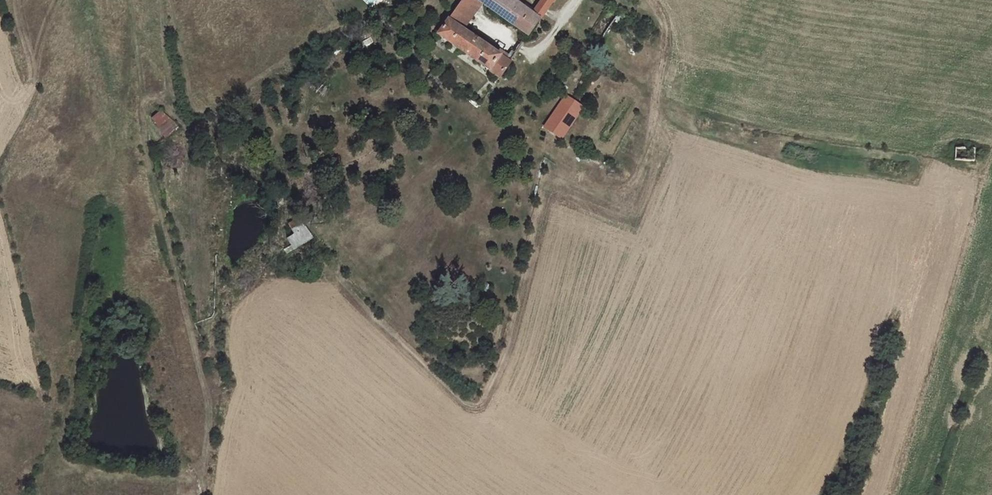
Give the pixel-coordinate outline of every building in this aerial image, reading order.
[(447,21),(461,28),(470,15),(472,16),(479,2),(477,0),(462,0),(447,21)] [(479,2),(499,16),(513,25),(529,36),(541,19),(533,14),(531,12),(523,7),(513,0),(477,0),(479,2)] [(533,14),(541,19),(549,7),(541,1),(535,10),(533,14)] [(526,4),(523,7),(531,12),(533,9),(526,4)] [(461,28),(447,21),(438,34),(500,77),(514,56),(510,54),(508,56),(506,60),(471,36),(461,28)] [(474,32),(471,36),(506,60),(508,56),(491,43),(474,32)] [(573,101),(565,96),(553,114),(560,119),(552,132),(561,138),(580,109),(571,103),(573,101)] [(161,110),(152,118),(163,134),(176,123),(161,110)] [(560,119),(553,114),(544,127),(552,132),(560,119)] [(974,163),(975,150),(957,149),(956,161),(974,163)] [(294,234),(287,239),(291,245),(294,249),(313,238),(299,218),(288,224),(294,234)] [(485,283),(481,289),(487,294),(492,287),(485,283)]
